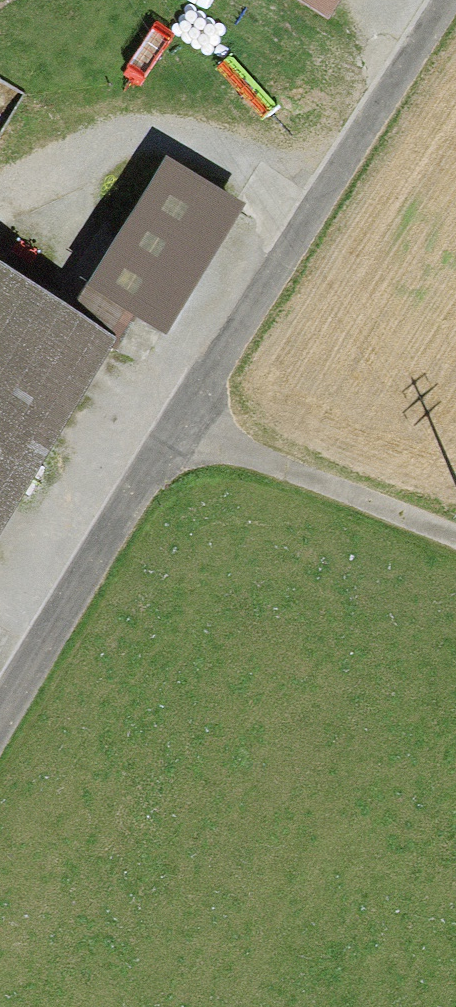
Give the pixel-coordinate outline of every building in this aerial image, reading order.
[(311,13),(319,0),(287,0),(311,13)] [(149,185),(73,312),(130,346),(206,220),(149,185)] [(69,350),(0,314),(0,483),(69,350)]
